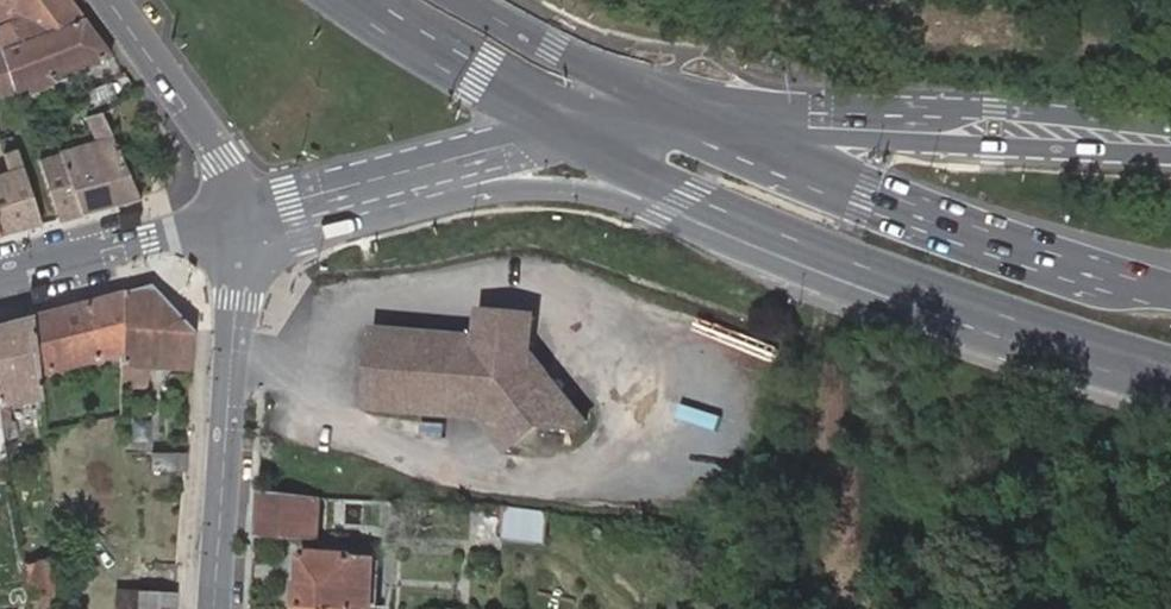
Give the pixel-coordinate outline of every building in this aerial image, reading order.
[(0,4),(0,49),(15,46),(44,33),(80,13),(70,0),(6,0),(3,3),(0,4)] [(108,52),(80,13),(44,33),(15,46),(28,89),(108,52)] [(28,89),(15,46),(0,49),(0,97),(28,89)] [(97,145),(41,158),(57,217),(135,197),(115,142),(103,109),(87,118),(92,131),(97,145)] [(0,169),(0,232),(38,222),(18,149),(4,153),(8,167),(0,169)] [(122,363),(147,365),(192,368),(195,331),(150,282),(125,288),(123,348),(122,363)] [(32,313),(38,368),(123,348),(125,288),(32,313)] [(478,312),(476,341),(504,314),(478,312)] [(1,422),(9,421),(6,399),(41,394),(38,368),(32,313),(0,321),(0,417),(1,422)] [(504,314),(476,341),(375,334),(370,412),(481,421),(486,426),(544,373),(529,355),(532,316),(504,314)] [(147,365),(122,363),(122,381),(147,383),(147,365)] [(544,373),(486,426),(509,452),(538,425),(567,398),(544,373)] [(586,418),(567,398),(538,425),(575,429),(586,418)] [(151,469),(185,470),(186,454),(151,452),(151,469)] [(261,493),(258,534),(320,539),(323,498),(261,493)] [(548,517),(506,510),(505,543),(547,546),(548,517)] [(379,560),(358,559),(355,556),(314,554),(306,556),(304,585),(301,585),(299,608),(323,608),(377,608),(379,560)] [(50,557),(25,562),(30,594),(55,591),(50,557)] [(117,588),(116,608),(143,608),(144,589),(117,588)] [(173,592),(144,589),(143,608),(172,608),(173,592)]
